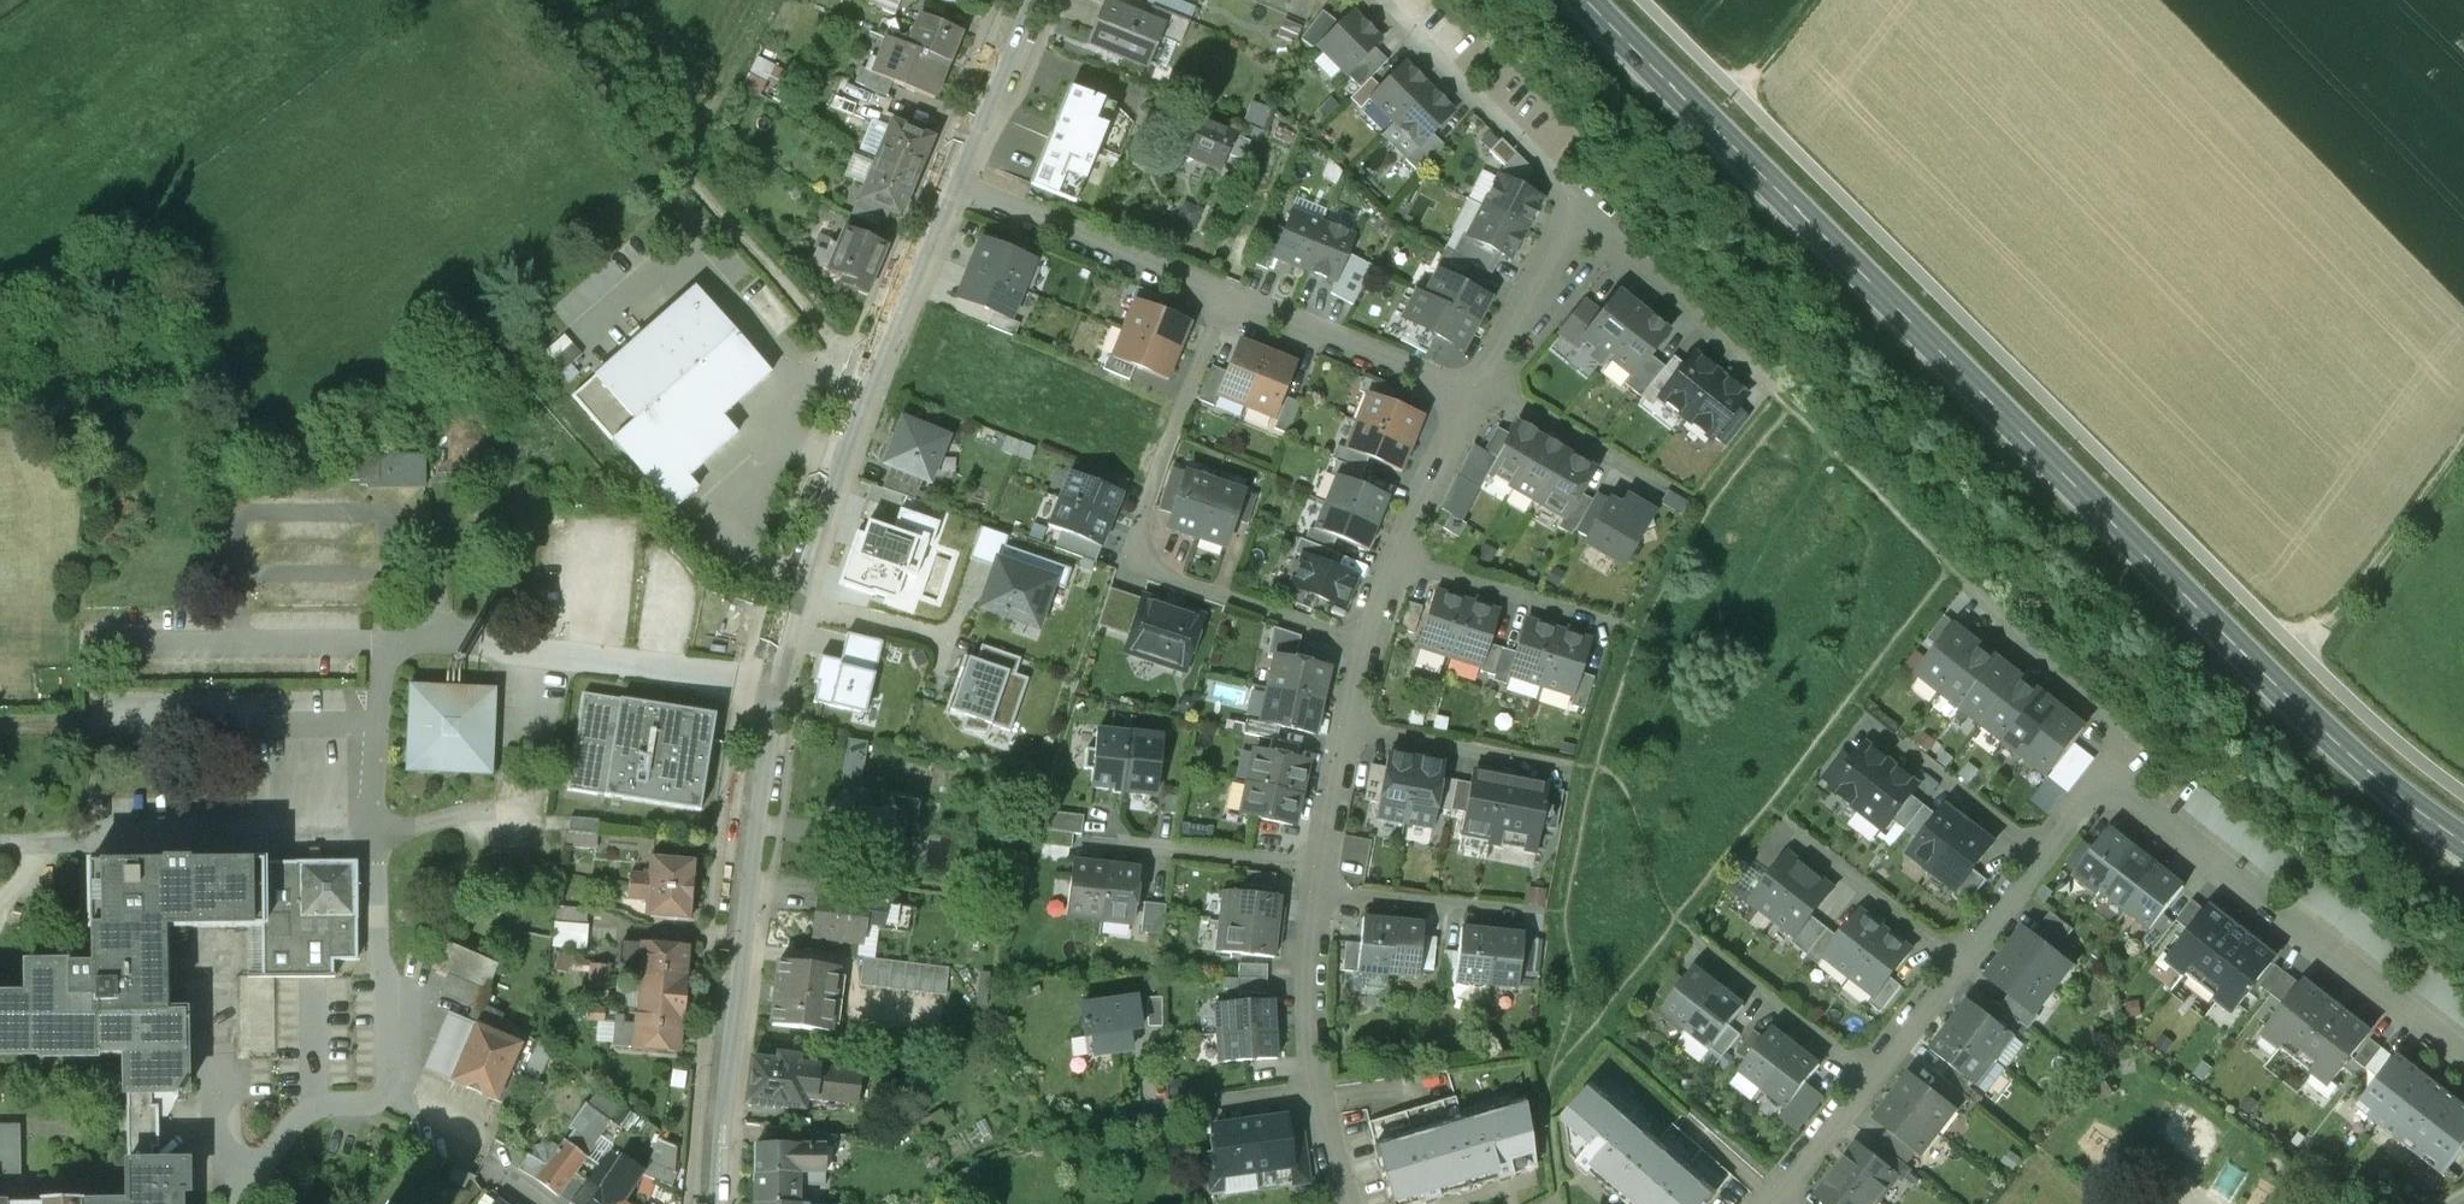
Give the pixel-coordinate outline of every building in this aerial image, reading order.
[(1181,0),(1149,0),(1147,4),(1152,6),(1189,22),(1196,6),(1181,0)] [(1147,19),(1104,2),(1087,43),(1148,67),(1160,37),(1180,45),(1189,22),(1152,6),(1147,19)] [(1353,12),(1319,46),(1346,74),(1374,46),(1380,39),(1353,12)] [(961,29),(923,14),(910,46),(949,61),(961,29)] [(1284,36),(1302,40),(1307,23),(1288,18),(1284,36)] [(910,46),(884,36),(871,69),(871,71),(892,79),(935,96),(949,61),(910,46)] [(1374,46),(1346,74),(1361,88),(1371,78),(1387,60),(1374,46)] [(1381,87),(1371,97),(1395,121),(1429,87),(1405,63),(1381,87)] [(892,79),(871,71),(871,69),(861,65),(854,81),(887,94),(892,79)] [(1361,88),(1351,98),(1361,108),(1371,97),(1381,87),(1371,78),(1361,88)] [(1429,87),(1395,121),(1419,145),(1431,133),(1453,111),(1429,87)] [(1070,88),(1055,124),(1058,125),(1053,136),(1051,135),(1031,184),(1076,202),(1115,106),(1070,88)] [(921,122),(896,112),(876,159),(916,175),(933,136),(918,130),(921,122)] [(1233,134),(1192,118),(1178,152),(1219,169),(1233,134)] [(1419,145),(1405,159),(1421,174),(1444,145),(1431,133),(1419,145)] [(1533,170),(1501,139),(1489,151),(1504,166),(1498,176),(1522,189),(1533,170)] [(916,175),(876,159),(857,204),(882,215),(885,207),(900,214),(916,175)] [(1522,189),(1498,176),(1483,206),(1526,228),(1541,199),(1522,189)] [(1200,210),(1185,204),(1178,219),(1194,226),(1200,210)] [(1526,228),(1483,206),(1467,236),(1501,254),(1510,258),(1526,228)] [(1304,268),(1323,224),(1291,211),(1284,229),(1273,255),(1304,268)] [(1284,229),(1270,223),(1254,264),(1267,269),(1273,255),(1284,229)] [(1323,224),(1304,268),(1336,281),(1347,253),(1354,236),(1323,224)] [(888,243),(846,226),(838,244),(829,265),(828,270),(843,277),(841,283),(867,294),(888,243)] [(1467,236),(1463,234),(1453,254),(1471,263),(1491,273),(1501,254),(1467,236)] [(1013,252),(981,239),(969,268),(1023,290),(1034,261),(1013,252)] [(1045,249),(1018,239),(1013,252),(1034,261),(1040,263),(1045,249)] [(827,254),(818,250),(815,259),(829,265),(838,244),(832,241),(827,254)] [(1453,254),(1445,250),(1435,269),(1438,271),(1439,270),(1461,282),(1471,263),(1453,254)] [(1336,281),(1331,293),(1353,305),(1373,266),(1347,253),(1336,281)] [(1023,290),(969,268),(957,297),(993,312),(1011,319),(1023,290)] [(1461,282),(1439,270),(1438,271),(1425,296),(1477,322),(1479,317),(1478,315),(1481,309),(1483,310),(1490,297),(1461,282)] [(1163,297),(1137,286),(1131,299),(1136,301),(1157,310),(1163,297)] [(722,416),(769,373),(696,288),(645,330),(722,416)] [(1425,296),(1417,291),(1403,317),(1410,321),(1436,334),(1463,348),(1477,322),(1425,296)] [(1602,314),(1583,337),(1585,338),(1598,349),(1591,357),(1603,367),(1610,358),(1645,314),(1619,293),(1602,314)] [(1585,300),(1560,332),(1578,347),(1585,338),(1583,337),(1602,314),(1585,300)] [(1157,310),(1136,301),(1124,329),(1178,351),(1189,323),(1157,310)] [(1011,319),(993,312),(988,325),(1014,336),(1020,323),(1011,319)] [(1645,314),(1610,358),(1631,375),(1632,376),(1650,355),(1668,332),(1645,314)] [(1436,334),(1410,321),(1400,340),(1426,353),(1436,334)] [(1178,351),(1124,329),(1113,357),(1135,366),(1166,379),(1178,351)] [(613,439),(674,508),(698,487),(688,476),(737,433),(722,416),(645,330),(573,394),(613,439)] [(567,336),(544,355),(553,365),(575,345),(567,336)] [(1227,372),(1218,395),(1245,406),(1267,352),(1239,341),(1227,372)] [(575,345),(553,365),(560,374),(571,365),(583,354),(575,345)] [(1267,352),(1245,406),(1273,417),(1295,363),(1267,352)] [(1661,395),(1659,397),(1686,418),(1720,375),(1694,353),(1685,365),(1661,395)] [(1113,357),(1108,355),(1103,369),(1130,379),(1135,366),(1113,357)] [(1650,355),(1632,376),(1631,375),(1625,384),(1641,397),(1650,386),(1665,367),(1650,355)] [(1665,367),(1650,386),(1661,395),(1685,365),(1673,356),(1665,367)] [(571,365),(560,374),(568,383),(579,374),(571,365)] [(1227,372),(1213,366),(1199,399),(1214,405),(1218,395),(1227,372)] [(1720,375),(1686,418),(1712,439),(1714,437),(1738,407),(1747,395),(1720,375)] [(1396,390),(1365,378),(1359,391),(1368,395),(1391,404),(1396,390)] [(1391,404),(1368,395),(1357,421),(1411,443),(1422,416),(1391,404)] [(1287,397),(1275,428),(1288,433),(1300,402),(1287,397)] [(1738,407),(1714,437),(1725,446),(1749,416),(1738,407)] [(947,438),(903,419),(885,464),(891,467),(923,480),(929,482),(947,438)] [(1411,443),(1357,421),(1346,448),(1369,458),(1400,470),(1411,443)] [(1497,458),(1488,473),(1513,488),(1542,440),(1532,434),(1533,432),(1523,426),(1522,428),(1516,424),(1510,435),(1497,458)] [(1498,428),(1484,450),(1497,458),(1510,435),(1498,428)] [(1542,440),(1513,488),(1534,501),(1563,452),(1557,448),(1558,446),(1549,441),(1548,443),(1542,440)] [(1346,448),(1337,445),(1332,458),(1337,460),(1363,471),(1369,458),(1346,448)] [(1563,452),(1534,501),(1563,518),(1565,518),(1580,492),(1593,469),(1563,452)] [(428,457),(353,457),(353,480),(365,480),(365,488),(428,488),(428,457)] [(1363,471),(1337,460),(1331,473),(1335,475),(1358,484),(1363,471)] [(1089,464),(1083,477),(1124,493),(1129,480),(1089,464)] [(923,480),(891,467),(882,488),(905,496),(915,500),(923,480)] [(1186,473),(1171,468),(1158,509),(1172,514),(1186,473)] [(1113,520),(1124,493),(1083,477),(1070,472),(1059,498),(1113,520)] [(1214,483),(1186,473),(1172,514),(1168,528),(1196,538),(1214,483)] [(1358,484),(1335,475),(1325,502),(1378,523),(1389,497),(1358,484)] [(1243,492),(1214,483),(1196,538),(1225,547),(1234,520),(1243,492)] [(882,488),(873,485),(861,520),(868,522),(893,531),(901,510),(905,496),(882,488)] [(1256,497),(1243,492),(1234,520),(1247,524),(1256,497)] [(1580,492),(1565,518),(1563,518),(1558,527),(1572,535),(1575,530),(1592,500),(1580,492)] [(1592,500),(1575,530),(1587,537),(1595,525),(1605,531),(1620,506),(1597,492),(1592,500)] [(1620,506),(1605,531),(1595,525),(1587,537),(1585,542),(1623,565),(1635,545),(1633,544),(1633,545),(1631,543),(1629,539),(1630,536),(1631,534),(1632,532),(1634,531),(1654,525),(1652,516),(1654,512),(1650,510),(1648,502),(1640,504),(1626,496),(1620,506)] [(1113,520),(1059,498),(1048,525),(1061,531),(1102,547),(1113,520)] [(1378,523),(1325,502),(1314,528),(1337,538),(1367,550),(1378,523)] [(893,531),(868,522),(863,535),(856,532),(839,583),(873,595),(874,593),(896,600),(905,574),(915,578),(926,545),(931,547),(939,523),(901,510),(893,531)] [(1314,528),(1310,527),(1304,540),(1331,551),(1337,538),(1314,528)] [(969,558),(996,568),(999,562),(1005,546),(1008,537),(980,528),(969,558)] [(1304,540),(1300,538),(1294,553),(1302,556),(1303,555),(1334,568),(1340,554),(1331,551),(1304,540)] [(1018,623),(1020,620),(1036,626),(1050,584),(1065,589),(1072,569),(1005,546),(999,562),(996,568),(983,606),(1007,615),(1018,623)] [(1334,568),(1303,555),(1302,556),(1290,586),(1317,596),(1344,607),(1356,577),(1334,568)] [(1317,596),(1290,586),(1285,599),(1312,610),(1317,596)] [(1467,601),(1435,591),(1418,646),(1450,656),(1467,601)] [(1141,603),(1108,592),(1099,621),(1127,630),(1130,636),(1141,603)] [(1202,618),(1143,598),(1141,603),(1130,636),(1126,649),(1185,669),(1202,618)] [(1499,611),(1467,601),(1450,656),(1482,666),(1489,643),(1499,611)] [(1423,606),(1409,602),(1400,629),(1414,633),(1423,606)] [(1946,616),(1928,638),(1939,647),(1955,627),(1957,624),(1946,616)] [(1517,652),(1509,675),(1542,685),(1559,630),(1527,620),(1517,652)] [(1301,636),(1273,627),(1267,654),(1276,656),(1295,661),(1301,636)] [(1939,647),(1919,673),(1941,690),(1977,644),(1955,627),(1939,647)] [(1591,640),(1559,630),(1542,685),(1574,695),(1581,672),(1591,640)] [(840,661),(820,656),(814,682),(818,683),(813,702),(866,715),(883,642),(848,633),(840,661)] [(1503,648),(1489,643),(1482,666),(1480,671),(1494,675),(1503,648)] [(1977,644),(1941,690),(1962,707),(1998,661),(1977,644)] [(976,661),(1015,674),(1021,659),(982,646),(976,661)] [(1517,652),(1503,648),(1494,675),(1493,680),(1507,684),(1509,675),(1517,652)] [(1295,661),(1276,656),(1268,689),(1320,701),(1328,668),(1295,661)] [(1015,674),(976,661),(968,658),(950,711),(965,716),(961,729),(988,734),(991,725),(1010,731),(1029,678),(1015,674)] [(1998,661),(1962,707),(1983,723),(2020,677),(1998,661)] [(1574,695),(1571,705),(1585,709),(1595,677),(1581,672),(1574,695)] [(2020,677),(1983,723),(2005,740),(2041,694),(2020,677)] [(496,686),(411,682),(407,767),(493,771),(496,686)] [(1320,701),(1268,689),(1261,722),(1280,727),(1313,734),(1320,701)] [(716,714),(583,693),(568,789),(700,810),(716,714)] [(2041,694),(2005,740),(2026,757),(2062,710),(2041,694)] [(2062,710),(2026,757),(2048,774),(2084,728),(2062,710)] [(1261,722),(1247,719),(1244,733),(1271,739),(1277,740),(1280,727),(1261,722)] [(1129,733),(1097,730),(1095,750),(1087,748),(1084,769),(1092,770),(1090,787),(1113,790),(1113,792),(1122,793),(1122,791),(1129,733)] [(1161,737),(1129,733),(1122,791),(1155,794),(1161,737)] [(850,776),(870,778),(873,738),(853,736),(850,776)] [(1277,740),(1271,739),(1268,753),(1296,759),(1299,746),(1277,740)] [(1580,749),(1563,742),(1558,754),(1575,761),(1580,749)] [(1832,787),(1832,788),(1858,808),(1893,764),(1866,744),(1854,759),(1832,787)] [(1268,753),(1255,750),(1248,783),(1300,795),(1307,762),(1296,759),(1268,753)] [(1854,759),(1843,750),(1821,777),(1832,787),(1854,759)] [(1416,760),(1387,755),(1385,767),(1378,803),(1376,816),(1404,822),(1416,760)] [(1444,766),(1416,760),(1404,822),(1433,827),(1436,809),(1442,778),(1444,766)] [(1385,767),(1371,764),(1364,800),(1378,803),(1385,767)] [(1893,764),(1858,808),(1883,828),(1891,818),(1910,793),(1918,784),(1893,764)] [(1501,776),(1473,771),(1470,783),(1465,812),(1461,832),(1489,838),(1501,776)] [(1548,785),(1501,776),(1489,838),(1488,842),(1536,851),(1541,827),(1548,788),(1548,785)] [(1456,780),(1442,778),(1436,809),(1450,811),(1451,810),(1456,780)] [(1470,783),(1456,780),(1451,810),(1465,812),(1470,783)] [(1300,795),(1248,783),(1241,814),(1293,825),(1300,795)] [(1563,791),(1548,788),(1541,827),(1556,829),(1563,791)] [(2289,861),(2198,790),(2186,806),(2277,877),(2289,861)] [(1910,793),(1891,818),(1905,829),(1924,805),(1910,793)] [(1924,805),(1905,829),(1919,840),(1938,816),(1924,805)] [(1919,840),(1909,853),(1933,871),(1969,825),(1946,806),(1938,816),(1919,840)] [(907,817),(865,810),(860,812),(857,830),(861,834),(857,855),(899,862),(907,817)] [(1084,816),(1048,811),(1045,830),(1073,834),(1081,834),(1084,816)] [(599,819),(570,816),(569,831),(598,833),(599,819)] [(1969,825),(1933,871),(1956,890),(1957,890),(1973,869),(1993,843),(1969,825)] [(2135,849),(2110,829),(2094,849),(2077,872),(2101,891),(2135,849)] [(1045,830),(1044,831),(1043,845),(1071,848),(1073,834),(1045,830)] [(599,834),(569,831),(568,845),(598,848),(599,834)] [(2083,840),(2066,863),(2077,872),(2094,849),(2083,840)] [(2135,849),(2101,891),(2126,910),(2159,868),(2135,849)] [(1788,853),(1751,900),(1773,917),(1810,871),(1788,853)] [(695,860),(652,856),(651,873),(630,872),(629,884),(693,889),(695,860)] [(183,1193),(189,1193),(189,1162),(155,1163),(154,1149),(160,1149),(160,1108),(153,1108),(153,1094),(188,1093),(185,1013),(168,1013),(167,994),(174,985),(176,974),(173,963),(166,953),(166,936),(184,936),(184,929),(262,929),(263,976),(336,975),(336,961),(359,959),(358,921),(360,920),(355,863),(297,863),(298,864),(265,864),(265,862),(194,863),(194,861),(161,861),(162,864),(90,864),(90,930),(92,929),(93,965),(29,967),(29,997),(0,997),(0,1055),(43,1055),(43,1058),(98,1058),(98,1055),(128,1055),(128,1096),(130,1096),(130,1110),(128,1110),(128,1150),(130,1151),(130,1162),(128,1162),(128,1199),(83,1199),(43,1199),(43,1203),(1,1203),(183,1203),(183,1193)] [(1107,867),(1073,863),(1067,916),(1101,919),(1107,867)] [(1138,870),(1107,867),(1101,919),(1132,923),(1138,870)] [(2159,868),(2126,910),(2151,930),(2163,914),(2184,887),(2159,868)] [(1973,869),(1957,890),(1956,890),(1952,895),(1966,906),(1987,879),(1973,869)] [(1275,874),(1247,871),(1245,885),(1274,888),(1275,874)] [(1810,871),(1773,917),(1795,934),(1795,935),(1811,915),(1832,888),(1810,871)] [(849,883),(820,879),(818,894),(847,898),(849,883)] [(693,889),(629,884),(628,896),(649,897),(648,914),(690,918),(693,889)] [(1280,897),(1222,891),(1219,921),(1282,928),(1284,909),(1279,908),(1280,897)] [(847,898),(818,894),(813,937),(858,943),(861,924),(877,926),(876,930),(907,934),(911,906),(847,898)] [(2192,900),(2176,920),(2188,929),(2204,909),(2192,900)] [(1166,905),(1144,903),(1141,931),(1163,934),(1164,915),(1166,905)] [(2238,930),(2210,908),(2173,956),(2188,968),(2184,973),(2218,999),(2222,995),(2237,1007),(2275,958),(2247,937),(2246,938),(2237,931),(2238,930)] [(1839,937),(1825,956),(1850,976),(1885,930),(1861,910),(1839,937)] [(2073,929),(2051,911),(2042,922),(2065,940),(2073,929)] [(2151,930),(2142,940),(2154,949),(2174,923),(2163,914),(2151,930)] [(1828,928),(1811,915),(1795,935),(1795,934),(1789,940),(1807,954),(1828,928)] [(1394,921),(1363,918),(1360,943),(1357,972),(1388,975),(1394,921)] [(1282,928),(1219,921),(1215,951),(1274,958),(1275,947),(1280,948),(1282,928)] [(1423,924),(1394,921),(1388,975),(1417,978),(1418,969),(1422,935),(1423,924)] [(2042,922),(2032,935),(2065,961),(2075,948),(2065,940),(2042,922)] [(1492,931),(1461,928),(1458,952),(1455,981),(1486,985),(1492,931)] [(1828,928),(1807,955),(1819,964),(1825,956),(1839,937),(1828,928)] [(2032,935),(2024,929),(2006,953),(2052,989),(2071,966),(2065,961),(2032,935)] [(1885,930),(1850,976),(1875,995),(1890,976),(1911,950),(1885,930)] [(1523,934),(1492,931),(1486,985),(1518,988),(1518,985),(1519,970),(1523,937),(1523,934)] [(1436,937),(1422,935),(1418,969),(1433,971),(1436,937)] [(1537,938),(1523,937),(1519,970),(1534,972),(1537,938)] [(688,947),(623,939),(618,973),(627,974),(628,966),(641,968),(640,976),(642,976),(662,978),(664,968),(686,970),(688,947)] [(499,965),(446,942),(433,971),(451,979),(444,994),(481,1010),(488,994),(499,965)] [(1360,943),(1346,942),(1343,970),(1357,972),(1360,943)] [(1455,981),(1458,952),(1444,950),(1440,984),(1455,985),(1455,981)] [(2052,989),(2006,953),(1987,976),(2010,994),(2034,1013),(2035,1012),(2052,989)] [(949,968),(863,957),(859,987),(945,997),(949,968)] [(837,969),(779,962),(771,1025),(830,1032),(837,969)] [(1267,965),(1239,964),(1238,978),(1267,979),(1267,965)] [(610,966),(593,965),(591,986),(608,987),(610,966)] [(2276,965),(2260,985),(2271,994),(2287,974),(2276,965)] [(1719,987),(1695,967),(1685,979),(1668,1002),(1662,1010),(1686,1029),(1719,987)] [(686,970),(664,968),(662,978),(642,976),(638,1013),(660,1016),(660,1024),(681,1026),(683,1027),(690,972),(685,971),(686,970)] [(1532,986),(1534,972),(1519,970),(1518,985),(1532,986)] [(1685,979),(1674,971),(1656,993),(1668,1002),(1685,979)] [(2287,974),(2271,994),(2283,1003),(2299,983),(2287,974)] [(1875,995),(1869,1003),(1880,1011),(1901,985),(1890,976),(1875,995)] [(1267,979),(1238,978),(1238,992),(1267,993),(1267,979)] [(2333,1004),(2305,982),(2268,1031),(2283,1042),(2279,1047),(2313,1074),(2317,1069),(2332,1081),(2370,1032),(2342,1010),(2341,1012),(2332,1005),(2333,1004)] [(1719,987),(1686,1029),(1711,1049),(1729,1025),(1744,1006),(1719,987)] [(2034,1013),(2010,994),(2000,1006),(2020,1022),(2029,1029),(2039,1016),(2035,1012),(2034,1013)] [(1136,998),(1080,1006),(1085,1037),(1092,1036),(1094,1054),(1131,1049),(1129,1031),(1140,1029),(1136,998)] [(1161,998),(1147,998),(1148,1027),(1162,1026),(1161,998)] [(1273,1000),(1214,1003),(1216,1034),(1280,1030),(1279,1011),(1274,1011),(1273,1000)] [(1985,1012),(1969,1000),(1949,1025),(1992,1058),(2011,1033),(1985,1012)] [(2000,1006),(1994,1001),(1985,1012),(2011,1033),(2020,1022),(2000,1006)] [(603,1007),(587,1006),(586,1019),(602,1020),(603,1007)] [(638,1013),(635,1013),(634,1024),(622,1022),(623,1015),(616,1014),(612,1042),(678,1050),(681,1026),(660,1024),(660,1016),(638,1013)] [(478,1029),(452,1017),(428,1073),(454,1084),(478,1029)] [(1711,1049),(1702,1060),(1713,1068),(1740,1034),(1729,1025),(1711,1049)] [(1992,1058),(1949,1025),(1930,1049),(1950,1065),(1973,1083),(1992,1058)] [(1747,1060),(1739,1071),(1762,1089),(1795,1046),(1773,1028),(1765,1038),(1747,1060)] [(522,1048),(478,1029),(454,1084),(498,1103),(522,1048)] [(1754,1029),(1736,1052),(1747,1060),(1765,1038),(1754,1029)] [(1280,1030),(1216,1034),(1218,1062),(1277,1059),(1276,1048),(1281,1048),(1280,1030)] [(2371,1039),(2354,1060),(2366,1069),(2382,1048),(2371,1039)] [(543,1042),(533,1066),(546,1071),(556,1047),(543,1042)] [(1795,1046),(1762,1089),(1787,1108),(1820,1065),(1795,1046)] [(799,1056),(778,1053),(777,1061),(752,1057),(747,1101),(804,1110),(805,1099),(814,1100),(819,1068),(798,1064),(799,1056)] [(2398,1054),(2356,1108),(2385,1130),(2385,1131),(2443,1175),(2463,1148),(2463,1106),(2398,1054)] [(1973,1083),(1950,1065),(1941,1076),(1964,1094),(1973,1083)] [(860,1074),(819,1068),(814,1100),(855,1107),(860,1074)] [(1931,1089),(1911,1074),(1893,1097),(1939,1133),(1956,1110),(1957,1109),(1931,1089)] [(1964,1094),(1941,1076),(1931,1089),(1957,1109),(1956,1110),(1959,1112),(1970,1099),(1964,1094)] [(1644,1134),(1610,1104),(1612,1101),(1593,1085),(1566,1117),(1572,1156),(1627,1203),(1707,1203),(1716,1193),(1704,1182),(1702,1184),(1667,1154),(1669,1152),(1658,1141),(1646,1132),(1644,1134)] [(1455,1096),(1369,1121),(1374,1145),(1390,1140),(1391,1143),(1435,1130),(1434,1127),(1462,1119),(1455,1096)] [(1939,1133),(1893,1097),(1875,1120),(1888,1130),(1917,1153),(1921,1155),(1939,1133)] [(1508,1106),(1508,1108),(1464,1122),(1463,1119),(1462,1119),(1434,1127),(1435,1130),(1391,1143),(1390,1140),(1374,1145),(1392,1203),(1412,1203),(1534,1168),(1524,1101),(1508,1106)] [(1284,1117),(1248,1122),(1255,1172),(1290,1167),(1291,1167),(1288,1141),(1284,1117)] [(932,1120),(923,1125),(930,1138),(939,1133),(932,1120)] [(1248,1122),(1213,1127),(1216,1151),(1220,1177),(1221,1177),(1255,1172),(1248,1122)] [(1732,1175),(1673,1123),(1658,1141),(1669,1152),(1667,1154),(1702,1184),(1704,1182),(1716,1193),(1732,1175)] [(24,1174),(24,1167),(22,1167),(22,1134),(23,1134),(24,1127),(0,1127),(0,1174),(24,1174)] [(823,1134),(788,1129),(788,1143),(800,1143),(800,1145),(823,1146),(823,1134)] [(1917,1153),(1888,1130),(1878,1143),(1907,1166),(1917,1153)] [(592,1146),(573,1132),(565,1142),(587,1158),(592,1146)] [(677,1146),(658,1139),(643,1176),(671,1188),(677,1172),(675,1171),(677,1146)] [(1303,1139),(1288,1141),(1291,1167),(1290,1167),(1292,1184),(1308,1182),(1303,1139)] [(565,1142),(536,1180),(557,1196),(587,1158),(565,1142)] [(788,1143),(756,1143),(756,1174),(800,1174),(800,1145),(800,1143),(788,1143)] [(1878,1143),(1869,1155),(1897,1177),(1897,1178),(1903,1182),(1912,1170),(1907,1166),(1878,1143)] [(1869,1155),(1856,1144),(1837,1169),(1878,1201),(1897,1178),(1897,1177),(1869,1155)] [(823,1146),(800,1145),(800,1174),(801,1174),(822,1175),(823,1146)] [(1216,1151),(1202,1153),(1208,1195),(1223,1193),(1221,1177),(1220,1177),(1216,1151)] [(1837,1169),(1818,1194),(1831,1203),(1876,1203),(1878,1201),(1837,1169)] [(756,1174),(756,1203),(767,1203),(799,1203),(800,1185),(800,1174),(756,1174)] [(801,1174),(800,1174),(800,1185),(823,1185),(824,1175),(822,1175),(801,1174)] [(632,1188),(613,1175),(604,1187),(623,1202),(632,1188)] [(591,1203),(622,1203),(623,1202),(604,1187),(591,1203)]
